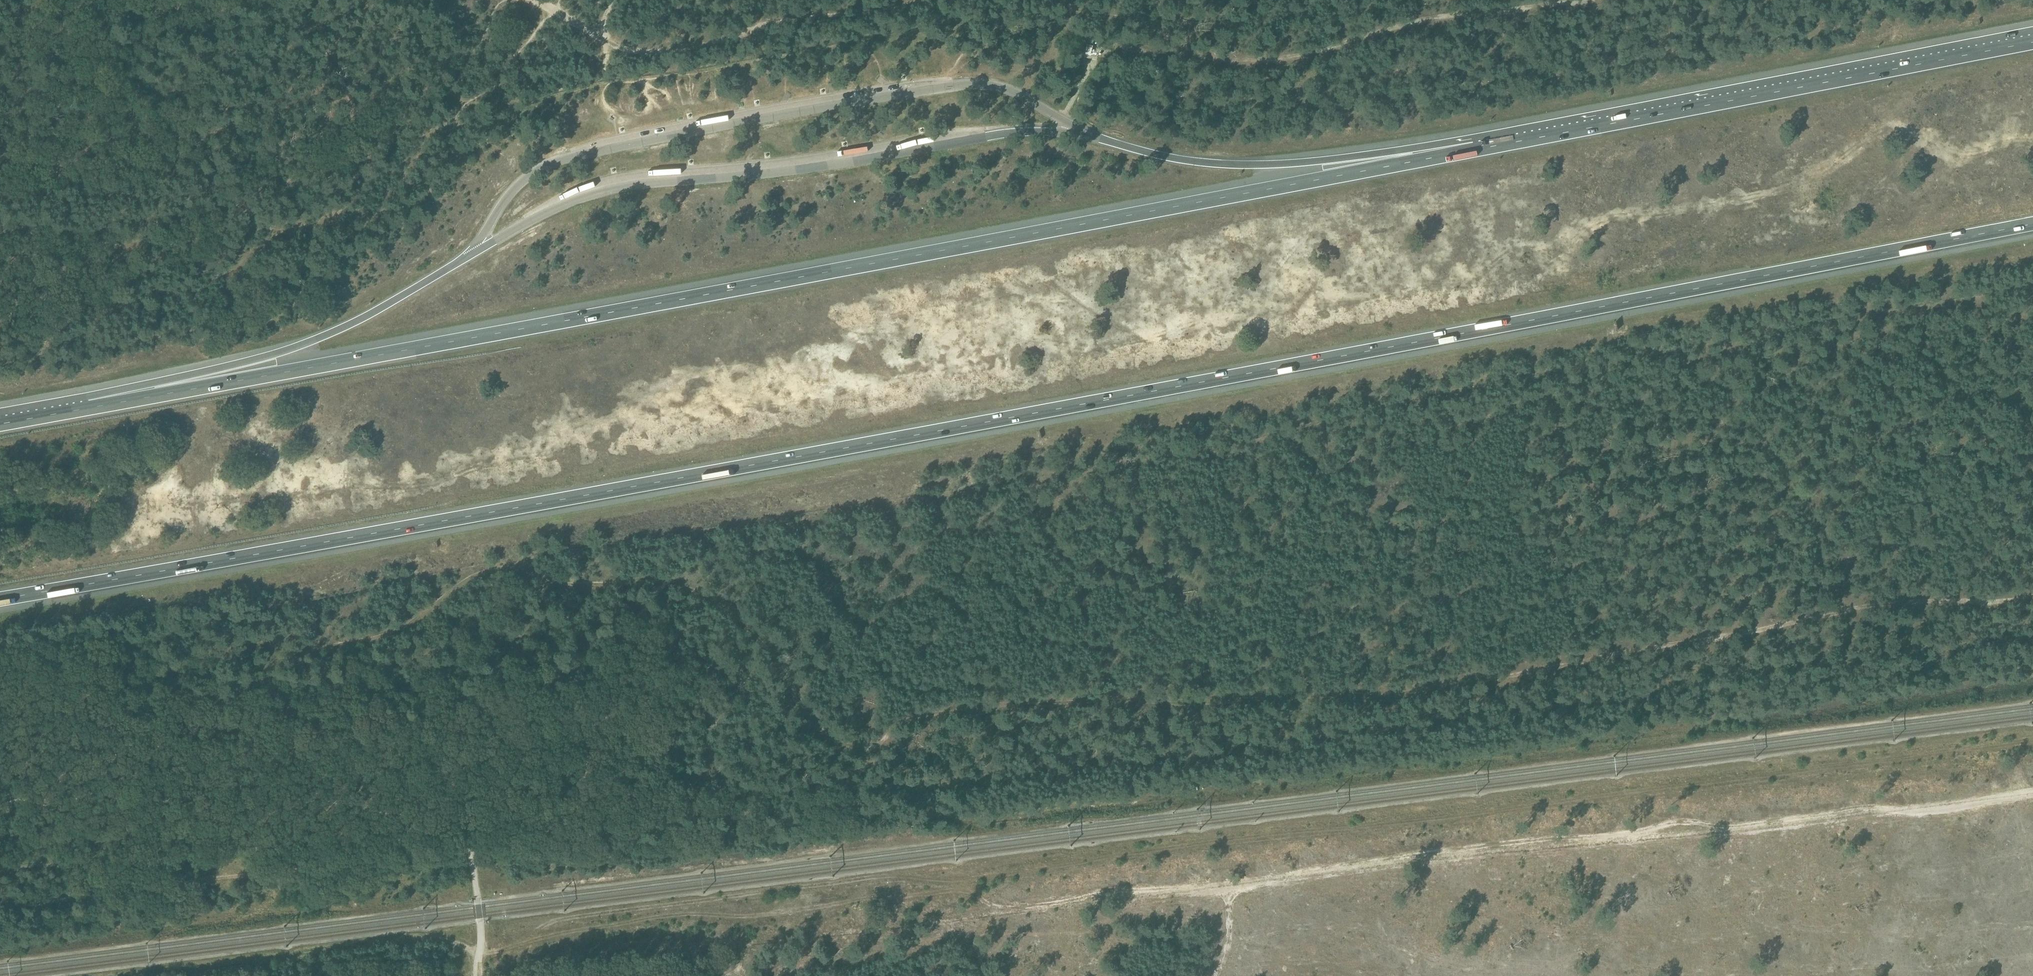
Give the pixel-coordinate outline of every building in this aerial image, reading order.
[(1083,55),(1089,56),(1091,47),(1085,45),(1083,55)] [(570,189),(598,180),(596,174),(568,183),(570,189)]
